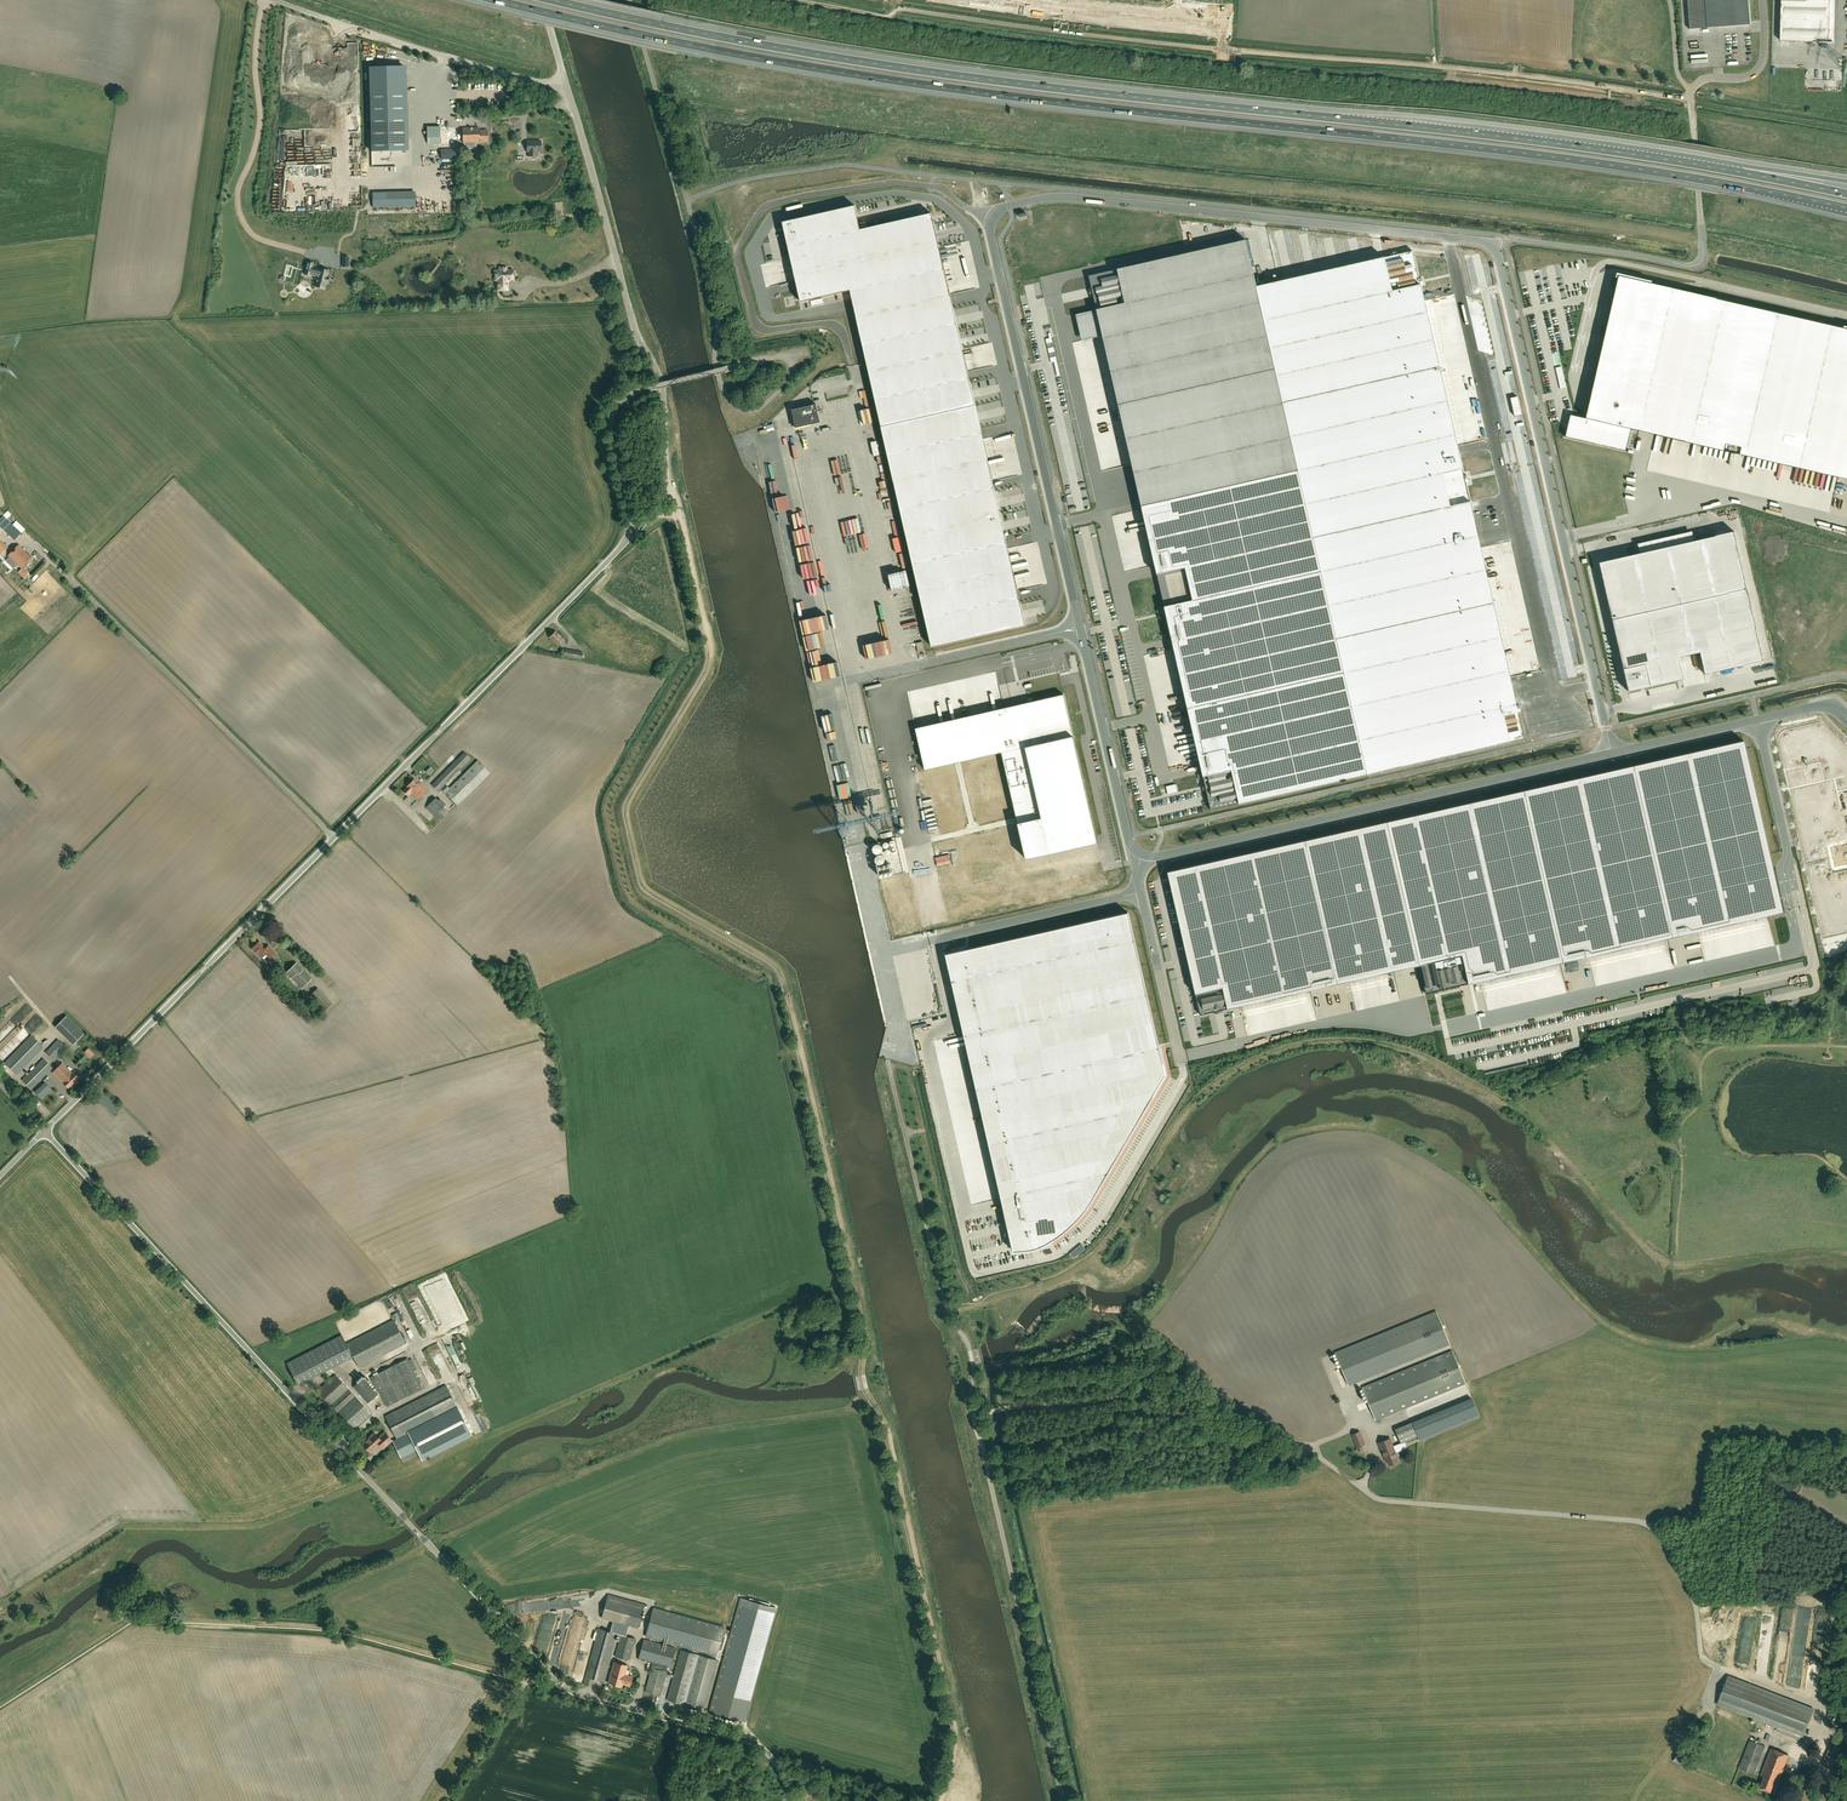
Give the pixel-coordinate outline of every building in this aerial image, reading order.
[(1689,29),(1707,28),(1751,25),(1749,0),(1687,0),(1689,29)] [(1781,41),(1830,42),(1830,41),(1831,0),(1782,0),(1781,41)] [(406,151),(403,66),(369,67),(371,152),(406,151)] [(454,143),(453,131),(441,131),(441,126),(427,126),(428,144),(454,143)] [(463,128),(463,143),(488,142),(487,130),(479,130),(479,127),(463,128)] [(532,141),(527,141),(527,152),(529,151),(529,156),(537,156),(537,151),(541,151),(541,141),(532,141)] [(441,159),(456,158),(456,150),(441,150),(441,159)] [(295,165),(296,171),(317,171),(316,160),(300,161),(293,162),(293,163),(289,163),(289,165),(295,165)] [(374,190),(375,208),(418,207),(418,190),(415,190),(415,187),(393,187),(393,190),(388,190),(387,190),(374,190)] [(317,206),(310,207),(311,211),(326,210),(326,200),(316,200),(317,206)] [(855,206),(783,222),(801,302),(851,291),(857,317),(879,312),(860,229),(855,206)] [(931,213),(860,229),(879,312),(950,296),(931,213)] [(1246,240),(1089,276),(1097,310),(1102,336),(1119,411),(1276,375),(1256,287),(1257,287),(1257,286),(1246,240)] [(1257,287),(1256,287),(1276,375),(1283,403),(1439,367),(1420,285),(1419,279),(1413,251),(1398,254),(1390,256),(1257,286),(1257,287)] [(306,268),(304,274),(315,277),(314,279),(317,280),(315,286),(324,289),(326,283),(327,283),(329,277),(327,277),(329,271),(320,268),(320,269),(312,267),(313,263),(307,262),(306,268)] [(508,290),(508,283),(508,281),(507,281),(509,279),(509,280),(513,280),(514,280),(513,278),(514,278),(515,277),(515,273),(514,272),(513,272),(513,270),(507,270),(507,267),(499,267),(499,270),(495,270),(495,280),(497,280),(497,290),(508,290)] [(1565,437),(1625,451),(1631,429),(1846,479),(1846,329),(1618,276),(1585,418),(1570,415),(1568,424),(1566,423),(1565,428),(1567,428),(1565,437)] [(879,312),(857,317),(869,372),(963,351),(950,296),(879,312)] [(963,351),(869,372),(882,427),(975,405),(963,351)] [(1439,367),(1283,403),(1298,470),(1313,537),(1470,502),(1465,482),(1464,476),(1439,367)] [(1276,375),(1119,411),(1141,506),(1142,506),(1298,470),(1283,403),(1276,375)] [(816,404),(792,410),(796,428),(820,422),(816,404)] [(975,405),(882,427),(932,646),(1025,625),(975,405)] [(1142,506),(1141,506),(1164,607),(1321,571),(1313,537),(1298,470),(1142,506)] [(1470,502),(1313,537),(1321,571),(1336,638),(1493,603),(1470,502)] [(3,515),(0,519),(0,526),(15,540),(21,533),(7,519),(11,515),(7,511),(3,515)] [(1639,553),(1598,562),(1628,691),(1683,679),(1678,657),(1699,652),(1704,674),(1764,660),(1734,531),(1694,541),(1671,546),(1669,540),(1661,542),(1662,548),(1639,553)] [(8,547),(0,539),(0,556),(8,547)] [(22,568),(33,556),(27,550),(26,551),(19,544),(9,555),(22,568)] [(24,579),(29,574),(22,568),(18,572),(24,579)] [(1321,571),(1164,607),(1187,708),(1344,672),(1336,638),(1321,571)] [(1588,596),(1593,598),(1599,576),(1594,575),(1588,596)] [(1493,603),(1336,638),(1344,672),(1367,774),(1524,738),(1518,712),(1516,705),(1493,603)] [(557,645),(558,644),(561,646),(566,641),(563,639),(559,635),(555,631),(550,637),(553,641),(557,645)] [(923,641),(916,643),(918,651),(924,650),(923,641)] [(581,659),(583,652),(565,648),(563,656),(581,659)] [(1344,672),(1187,708),(1205,783),(1206,791),(1211,810),(1367,774),(1344,672)] [(1025,688),(1038,686),(1036,678),(1023,681),(1025,688)] [(1064,694),(916,728),(925,770),(1002,752),(1026,859),(1050,853),(1097,842),(1064,694)] [(1789,789),(1835,778),(1846,776),(1846,746),(1821,721),(1786,729),(1785,729),(1784,730),(1783,730),(1782,731),(1781,731),(1781,732),(1780,733),(1779,733),(1779,734),(1779,735),(1778,736),(1778,737),(1778,738),(1778,739),(1778,740),(1778,741),(1778,742),(1789,789)] [(1633,766),(1672,937),(1763,916),(1782,912),(1743,740),(1633,766)] [(470,758),(464,752),(432,785),(438,791),(470,758)] [(441,789),(445,793),(457,805),(490,773),(478,760),(450,788),(446,784),(441,789)] [(1524,790),(1563,962),(1672,937),(1633,766),(1524,790)] [(860,783),(871,841),(895,837),(884,780),(875,781),(874,774),(868,775),(870,781),(866,782),(860,783)] [(1835,778),(1838,792),(1846,790),(1846,776),(1835,778)] [(1835,778),(1789,789),(1806,864),(1846,854),(1846,832),(1838,792),(1835,778)] [(414,779),(407,786),(408,787),(403,791),(408,796),(412,792),(419,799),(427,791),(420,783),(419,784),(414,779)] [(1386,822),(1419,965),(1426,993),(1434,992),(1434,994),(1441,992),(1440,990),(1538,968),(1560,963),(1563,962),(1524,790),(1386,822)] [(443,807),(444,806),(436,797),(426,807),(440,822),(449,813),(443,807)] [(1394,971),(1419,965),(1386,822),(1307,840),(1340,983),(1371,976),(1394,971)] [(1222,1012),(1222,1010),(1228,1008),(1340,983),(1307,840),(1169,871),(1168,872),(1200,1015),(1202,1014),(1214,1012),(1215,1014),(1222,1012)] [(1806,864),(1823,938),(1846,933),(1846,854),(1806,864)] [(979,1100),(982,1116),(1009,1234),(1013,1251),(1020,1250),(1025,1250),(1032,1249),(1039,1247),(1045,1244),(1051,1241),(1057,1236),(1063,1232),(1069,1227),(1075,1221),(1081,1215),(1086,1208),(1091,1200),(1097,1191),(1122,1149),(1147,1105),(1165,1075),(1156,1034),(1145,987),(1128,912),(1070,925),(1010,939),(963,950),(946,954),(948,965),(949,967),(953,988),(963,1030),(979,1100)] [(259,942),(252,948),(262,958),(266,954),(271,959),(276,954),(269,946),(266,948),(259,942)] [(312,978),(297,962),(286,972),(301,988),(312,978)] [(332,1003),(318,988),(309,996),(323,1012),(332,1003)] [(66,1016),(56,1027),(74,1044),(84,1033),(66,1016)] [(44,1047),(32,1035),(5,1063),(17,1074),(44,1047)] [(58,1039),(46,1052),(53,1060),(66,1047),(58,1039)] [(11,1049),(13,1047),(10,1044),(8,1047),(4,1043),(2,1046),(6,1049),(3,1053),(9,1058),(14,1052),(11,1049)] [(53,1068),(44,1059),(22,1080),(31,1089),(53,1068)] [(72,1073),(63,1063),(53,1072),(68,1088),(79,1077),(74,1072),(72,1073)] [(52,1089),(48,1085),(45,1082),(35,1091),(35,1092),(42,1099),(52,1089)] [(101,1089),(95,1096),(113,1113),(120,1105),(101,1089)] [(1450,1344),(1436,1311),(1336,1353),(1349,1385),(1450,1344)] [(348,1344),(352,1351),(360,1366),(405,1343),(393,1320),(348,1344)] [(353,1357),(342,1335),(287,1363),(298,1385),(353,1357)] [(452,1338),(446,1340),(449,1347),(455,1345),(452,1338)] [(1452,1351),(1362,1387),(1376,1420),(1466,1383),(1452,1351)] [(387,1407),(422,1388),(408,1358),(370,1377),(377,1391),(379,1390),(387,1407)] [(372,1414),(336,1375),(318,1391),(354,1431),(372,1414)] [(368,1403),(378,1393),(363,1377),(353,1387),(368,1403)] [(446,1385),(386,1416),(397,1439),(398,1440),(397,1440),(397,1441),(396,1444),(397,1447),(398,1449),(400,1452),(402,1453),(405,1454),(408,1454),(417,1449),(422,1460),(471,1435),(446,1385)] [(1412,1422),(1395,1429),(1401,1443),(1405,1442),(1418,1436),(1418,1437),(1420,1441),(1479,1416),(1472,1398),(1413,1422),(1412,1422)] [(1365,1444),(1360,1432),(1352,1435),(1357,1447),(1358,1451),(1363,1449),(1362,1449),(1361,1446),(1365,1444)] [(363,1444),(370,1452),(379,1444),(383,1448),(392,1440),(385,1433),(379,1438),(375,1433),(363,1444)] [(1398,1462),(1396,1458),(1398,1457),(1390,1438),(1379,1443),(1387,1462),(1388,1462),(1389,1465),(1398,1462)] [(608,1595),(602,1618),(638,1628),(644,1605),(608,1595)] [(749,1598),(749,1600),(748,1602),(740,1600),(709,1711),(745,1721),(776,1610),(768,1607),(769,1606),(770,1604),(769,1604),(769,1603),(760,1601),(758,1605),(759,1601),(749,1598)] [(651,1667),(652,1668),(646,1691),(658,1694),(666,1667),(670,1668),(675,1648),(666,1646),(666,1642),(716,1656),(724,1627),(654,1608),(646,1636),(664,1642),(663,1645),(644,1640),(638,1659),(652,1663),(651,1667)] [(1796,1632),(1797,1622),(1787,1620),(1785,1631),(1796,1632)] [(626,1636),(629,1626),(613,1621),(610,1631),(626,1636)] [(604,1682),(617,1634),(599,1629),(587,1625),(571,1681),(583,1684),(590,1686),(592,1679),(604,1682)] [(629,1660),(635,1639),(621,1634),(615,1656),(629,1660)] [(667,1700),(704,1710),(718,1660),(681,1650),(667,1700)] [(625,1675),(626,1672),(628,1665),(614,1662),(608,1683),(622,1687),(623,1683),(625,1684),(625,1685),(630,1686),(633,1677),(625,1675)] [(1717,1704),(1737,1712),(1777,1728),(1776,1730),(1802,1740),(1814,1709),(1729,1676),(1717,1704)] [(1766,1746),(1750,1740),(1739,1768),(1755,1775),(1766,1746)] [(1761,1775),(1765,1777),(1760,1788),(1771,1792),(1776,1778),(1779,1779),(1789,1755),(1772,1749),(1761,1775)] [(1690,1761),(1678,1755),(1674,1761),(1685,1768),(1690,1761)] [(815,1791),(810,1794),(815,1800),(822,1800),(815,1791)]
